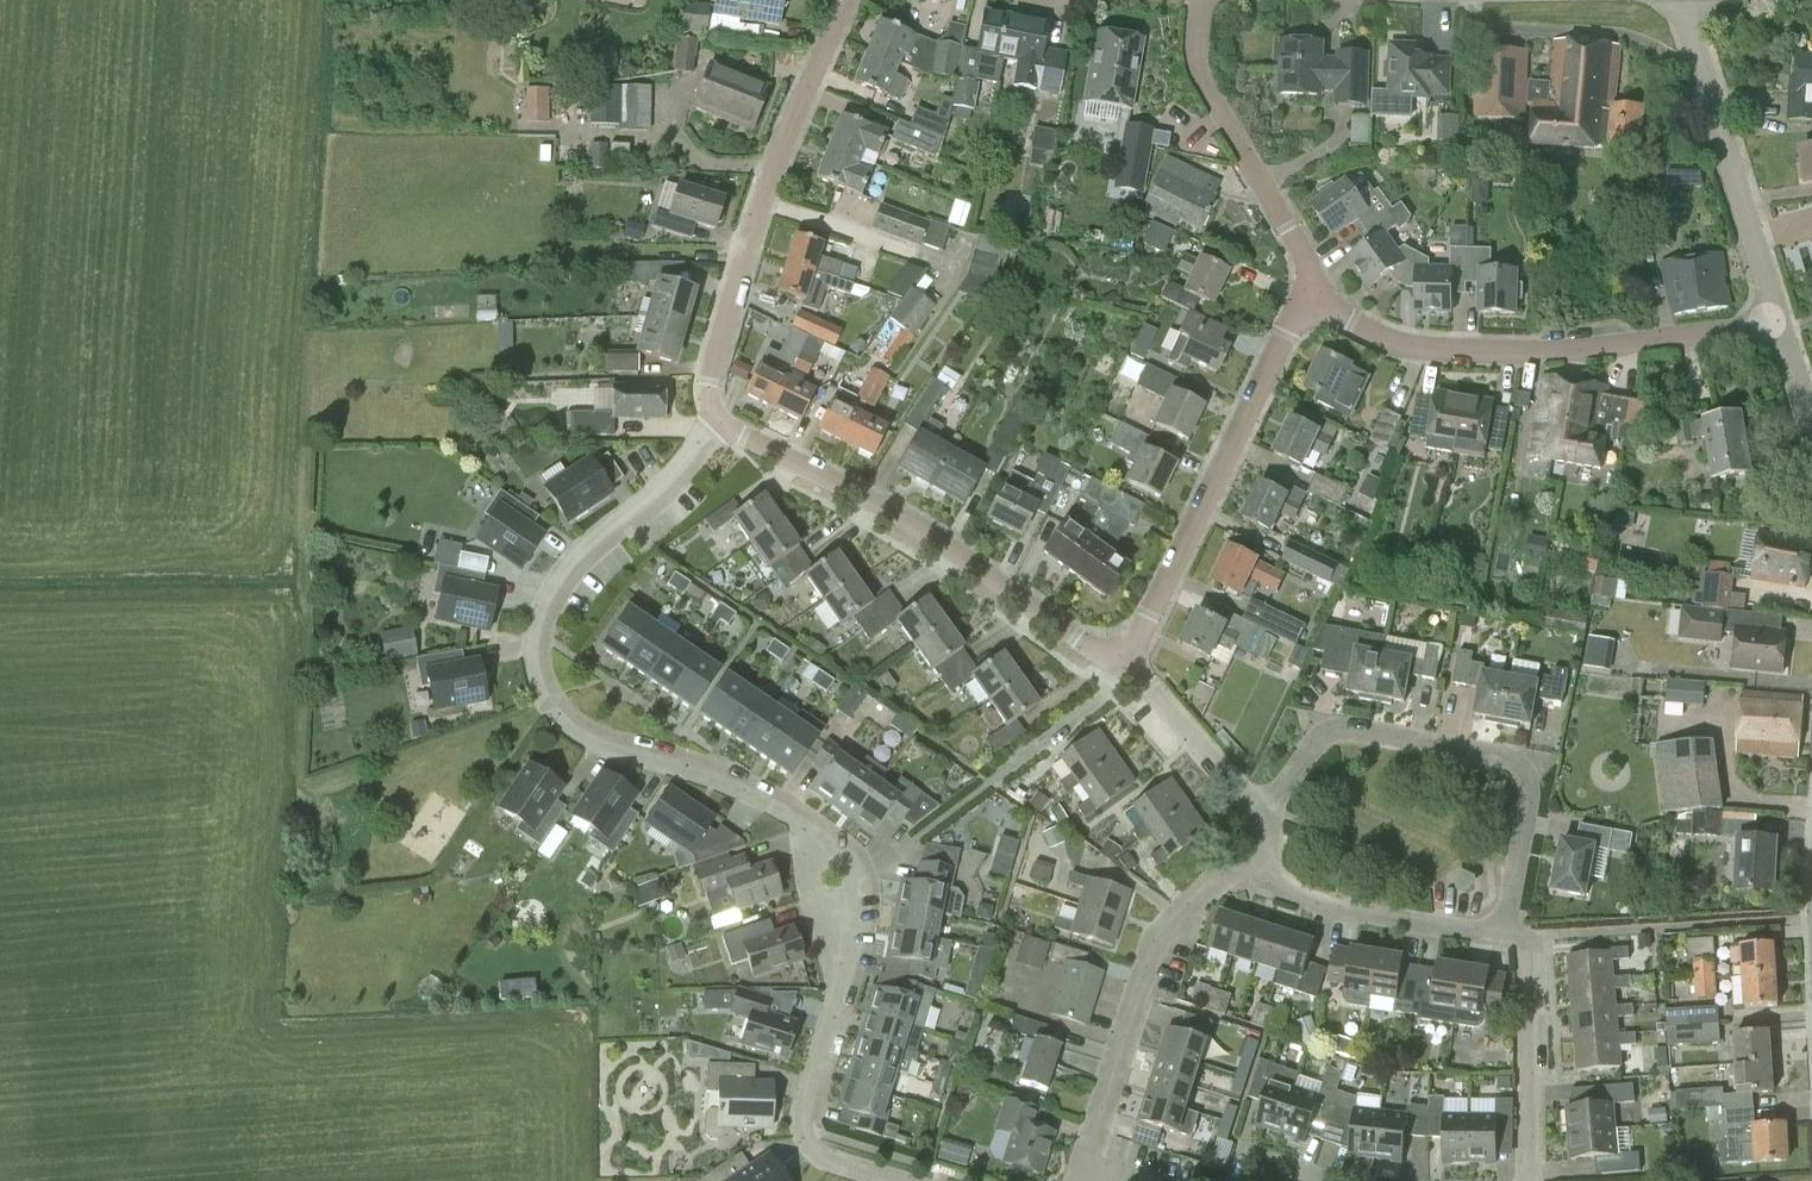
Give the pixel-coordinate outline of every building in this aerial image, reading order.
[(784,0),(716,0),(714,13),(779,25),(784,0)] [(677,34),(706,36),(709,5),(679,3),(677,34)] [(1002,67),(996,66),(1006,13),(985,9),(977,51),(962,49),(956,81),(952,108),(973,112),(979,84),(974,83),(974,81),(998,85),(1001,74),(1002,67)] [(996,66),(1002,67),(1003,59),(1018,61),(1013,84),(1060,93),(1067,53),(1042,49),(1048,21),(1006,13),(996,66)] [(867,50),(899,63),(899,64),(931,77),(931,75),(956,81),(962,49),(965,27),(948,23),(946,35),(936,42),(880,19),(867,50)] [(1131,108),(1143,38),(1096,30),(1084,100),(1131,108)] [(677,52),(695,55),(696,39),(679,37),(677,52)] [(1640,151),(1644,108),(1615,106),(1620,46),(1555,41),(1552,90),(1549,89),(1550,82),(1530,81),(1529,100),(1534,100),(1530,145),(1640,151)] [(1365,105),(1367,55),(1339,54),(1338,62),(1322,62),(1322,44),(1282,43),(1282,47),(1277,50),(1276,59),(1281,62),(1280,95),(1320,96),(1321,89),(1337,90),(1337,104),(1365,105)] [(1447,94),(1448,62),(1429,61),(1429,58),(1415,57),(1415,47),(1392,46),(1391,65),(1386,65),(1386,78),(1391,78),(1390,96),(1428,98),(1428,94),(1447,94)] [(899,63),(867,50),(855,81),(900,100),(908,78),(895,73),(899,64),(899,63)] [(1474,120),(1525,121),(1528,51),(1477,50),(1474,120)] [(693,73),(695,55),(677,52),(675,71),(691,72),(693,73)] [(1802,57),(1801,80),(1792,79),(1790,120),(1811,121),(1811,57),(1802,57)] [(693,106),(723,118),(730,99),(725,97),(726,96),(720,94),(722,88),(719,87),(726,68),(710,62),(703,79),(693,106)] [(730,99),(723,118),(753,129),(770,86),(726,68),(719,87),(722,88),(720,94),(726,96),(725,97),(730,99)] [(611,123),(612,84),(590,84),(589,123),(611,123)] [(612,84),(611,123),(619,123),(619,130),(651,130),(652,86),(612,84)] [(528,122),(547,122),(547,88),(528,88),(528,122)] [(829,144),(875,163),(888,131),(873,125),(873,126),(842,113),(829,144)] [(1438,116),(1437,142),(1459,143),(1461,118),(1438,116)] [(946,126),(927,117),(922,128),(942,136),(946,126)] [(891,140),(933,157),(942,136),(922,128),(921,130),(899,121),(891,140)] [(1152,132),(1153,131),(1125,126),(1113,190),(1141,195),(1150,145),(1152,132)] [(1049,169),(1051,154),(1053,154),(1056,131),(1034,128),(1030,150),(1032,150),(1030,166),(1049,169)] [(607,144),(590,144),(589,163),(606,163),(607,144)] [(630,158),(630,144),(611,144),(610,157),(630,158)] [(875,163),(829,144),(816,176),(848,189),(847,189),(862,195),(875,163)] [(1801,149),(1807,183),(1811,182),(1811,147),(1801,149)] [(1199,227),(1214,195),(1194,186),(1200,173),(1168,158),(1146,202),(1149,203),(1146,210),(1175,224),(1178,217),(1199,227)] [(1470,204),(1486,205),(1487,178),(1472,177),(1470,204)] [(1366,229),(1392,210),(1393,209),(1379,190),(1362,201),(1347,180),(1336,187),(1332,182),(1320,191),(1323,197),(1312,205),(1333,234),(1357,216),(1366,229)] [(722,221),(726,209),(722,205),(724,199),(680,185),(672,213),(657,209),(652,227),(684,236),(688,224),(692,221),(715,228),(717,222),(722,221)] [(1648,245),(1673,245),(1673,198),(1646,199),(1648,245)] [(920,246),(929,221),(881,203),(872,227),(920,246)] [(1393,209),(1392,210),(1366,229),(1374,240),(1349,257),(1370,286),(1389,272),(1395,280),(1401,283),(1417,254),(1417,253),(1405,246),(1398,252),(1385,233),(1396,226),(1400,231),(1408,225),(1411,217),(1401,203),(1393,209)] [(921,244),(941,251),(949,228),(930,221),(921,244)] [(1164,254),(1173,232),(1151,222),(1141,244),(1164,254)] [(643,227),(630,223),(626,237),(639,241),(643,227)] [(823,242),(796,234),(787,262),(844,280),(849,266),(819,257),(823,242)] [(979,236),(967,277),(965,280),(995,286),(996,286),(996,285),(994,284),(1000,259),(1002,260),(1008,238),(979,236)] [(1417,253),(1417,254),(1401,283),(1407,286),(1416,287),(1416,310),(1451,311),(1453,264),(1466,265),(1467,248),(1451,248),(1451,269),(1429,268),(1429,259),(1417,253)] [(1467,248),(1466,265),(1466,282),(1481,282),(1480,312),(1515,313),(1516,299),(1522,299),(1523,284),(1516,283),(1517,270),(1490,270),(1491,249),(1467,248)] [(1666,262),(1675,314),(1730,305),(1721,254),(1712,255),(1672,261),(1666,262)] [(1190,277),(1184,291),(1172,285),(1165,287),(1160,297),(1193,312),(1200,298),(1212,304),(1228,270),(1200,257),(1198,261),(1183,255),(1176,270),(1190,277)] [(777,291),(803,299),(801,308),(817,313),(825,288),(849,296),(853,285),(853,283),(844,280),(787,262),(777,291)] [(649,315),(685,326),(695,290),(659,280),(659,263),(625,265),(626,284),(658,282),(649,315)] [(1016,288),(995,286),(996,286),(995,286),(985,301),(1007,303),(1016,288)] [(913,338),(936,308),(911,289),(888,319),(913,338)] [(791,328),(834,347),(842,331),(799,311),(791,328)] [(1226,328),(1190,311),(1167,361),(1185,369),(1190,359),(1216,371),(1229,345),(1220,341),(1226,328)] [(685,326),(649,315),(638,352),(674,362),(685,326)] [(498,348),(512,348),(512,324),(498,324),(498,348)] [(745,393),(773,407),(787,378),(807,337),(791,329),(778,355),(766,349),(745,393)] [(815,391),(801,384),(804,376),(807,378),(824,344),(808,336),(807,337),(787,378),(773,407),(801,421),(815,391)] [(1157,346),(1137,337),(1128,356),(1148,365),(1157,346)] [(605,373),(638,373),(638,352),(605,352),(605,373)] [(1350,416),(1369,377),(1351,369),(1352,366),(1323,352),(1306,386),(1322,394),(1318,401),(1350,416)] [(750,369),(736,362),(731,373),(745,379),(750,369)] [(1187,439),(1203,406),(1172,391),(1177,380),(1146,365),(1135,386),(1165,401),(1155,423),(1187,439)] [(935,380),(952,391),(960,378),(943,367),(935,380)] [(888,378),(870,369),(864,383),(882,391),(888,378)] [(490,373),(470,374),(471,384),(491,383),(490,373)] [(1531,455),(1555,459),(1560,431),(1584,435),(1592,395),(1581,393),(1583,383),(1545,376),(1539,410),(1531,455)] [(931,486),(951,450),(935,440),(943,426),(929,419),(948,390),(934,380),(903,426),(917,434),(898,468),(931,486)] [(818,429),(846,442),(860,413),(861,414),(865,405),(873,409),(882,391),(864,383),(856,399),(837,390),(818,429)] [(1560,431),(1555,459),(1601,467),(1606,440),(1619,443),(1622,426),(1628,427),(1633,399),(1607,395),(1609,387),(1583,383),(1581,393),(1592,395),(1584,435),(1560,431)] [(613,386),(613,389),(593,389),(593,412),(570,412),(570,437),(613,436),(613,417),(664,417),(664,386),(613,386)] [(951,450),(931,486),(963,504),(983,470),(997,477),(1025,421),(1023,420),(1035,397),(1020,389),(980,466),(951,450)] [(1456,452),(1465,396),(1436,391),(1435,397),(1418,394),(1411,436),(1427,439),(1426,449),(1454,454),(1455,452),(1456,452)] [(1515,405),(1529,408),(1532,394),(1518,391),(1515,405)] [(1465,396),(1456,452),(1484,457),(1486,448),(1503,451),(1510,409),(1493,406),(1494,401),(1465,396)] [(1642,429),(1647,402),(1633,399),(1628,427),(1642,429)] [(1387,449),(1403,417),(1385,408),(1370,441),(1387,449)] [(888,427),(861,414),(860,413),(846,442),(874,456),(888,427)] [(1713,480),(1752,473),(1742,413),(1703,419),(1703,421),(1673,426),(1677,447),(1693,444),(1692,440),(1706,438),(1713,480)] [(1304,465),(1311,450),(1326,457),(1334,440),(1320,433),(1320,431),(1291,417),(1275,451),(1304,465)] [(1175,463),(1142,447),(1148,437),(1118,423),(1116,427),(1108,423),(1101,438),(1109,442),(1108,444),(1129,454),(1125,462),(1133,466),(1127,480),(1160,496),(1175,463)] [(1021,534),(1034,511),(1045,517),(1059,487),(1060,488),(1069,469),(1058,464),(1059,463),(1043,455),(1034,474),(1037,475),(1034,482),(1012,471),(988,517),(1021,534)] [(604,482),(615,474),(608,462),(596,470),(589,460),(546,489),(567,521),(574,516),(576,519),(588,512),(585,508),(610,492),(604,482)] [(1308,492),(1340,508),(1348,490),(1316,475),(1308,492)] [(1045,552),(1074,573),(1095,544),(1123,495),(1090,479),(1079,500),(1100,511),(1082,534),(1066,523),(1045,552)] [(1272,530),(1280,515),(1295,522),(1303,504),(1289,497),(1289,495),(1260,481),(1243,516),(1272,530)] [(478,539),(521,568),(542,536),(530,528),(538,516),(499,490),(499,491),(506,497),(478,539)] [(533,502),(521,494),(516,501),(528,509),(533,502)] [(733,517),(734,518),(750,542),(782,520),(764,495),(741,511),(733,517)] [(1126,566),(1111,555),(1128,525),(1133,528),(1144,506),(1123,495),(1095,544),(1074,573),(1104,595),(1126,566)] [(715,513),(704,521),(712,533),(723,525),(715,513)] [(1630,518),(1616,515),(1614,526),(1627,529),(1630,518)] [(782,520),(750,542),(776,578),(806,557),(798,546),(799,545),(782,520)] [(1811,551),(1811,535),(1762,525),(1751,579),(1805,588),(1811,551)] [(1550,540),(1529,536),(1525,555),(1546,560),(1550,540)] [(460,546),(438,541),(433,565),(455,569),(460,546)] [(1339,565),(1291,542),(1282,561),(1330,584),(1339,565)] [(1241,595),(1249,579),(1277,593),(1286,575),(1258,561),(1258,560),(1229,546),(1212,581),(1241,595)] [(823,599),(854,577),(837,552),(814,569),(806,557),(776,578),(785,591),(807,576),(823,599)] [(1709,574),(1701,574),(1697,607),(1727,610),(1730,610),(1734,577),(1730,577),(1731,564),(1710,562),(1709,574)] [(487,630),(495,592),(481,589),(484,577),(447,569),(441,596),(436,619),(487,630)] [(674,590),(682,578),(675,573),(666,585),(674,590)] [(854,577),(823,599),(841,624),(852,617),(858,626),(860,628),(878,615),(880,614),(854,577)] [(690,584),(682,578),(674,590),(682,596),(690,584)] [(1596,578),(1593,595),(1611,598),(1614,581),(1596,578)] [(764,594),(753,602),(761,612),(767,608),(768,600),(764,594)] [(897,620),(914,644),(945,622),(928,597),(897,620)] [(727,609),(719,604),(711,617),(719,621),(727,609)] [(1782,673),(1787,632),(1758,629),(1760,614),(1730,610),(1727,610),(1697,607),(1697,608),(1683,607),(1683,609),(1681,609),(1678,640),(1722,645),(1723,632),(1736,633),(1732,668),(1782,673)] [(736,615),(727,609),(719,621),(728,627),(736,615)] [(625,663),(651,625),(627,610),(625,613),(624,612),(619,619),(620,620),(602,648),(605,650),(605,651),(612,656),(613,655),(625,663)] [(1199,610),(1183,642),(1229,665),(1238,648),(1247,653),(1248,652),(1267,661),(1277,640),(1265,634),(1266,631),(1281,639),(1280,642),(1292,648),(1293,645),(1296,646),(1297,644),(1243,618),(1242,620),(1232,615),(1227,624),(1199,610)] [(1585,634),(1588,619),(1535,610),(1533,625),(1585,634)] [(1297,644),(1306,626),(1274,611),(1265,629),(1297,644)] [(1477,617),(1461,613),(1458,627),(1474,630),(1477,617)] [(887,628),(878,615),(860,628),(858,626),(851,631),(855,636),(862,631),(869,641),(887,628)] [(945,622),(914,644),(940,681),(956,669),(948,659),(963,647),(945,622)] [(647,679),(673,640),(651,625),(625,663),(647,679)] [(1370,650),(1373,633),(1330,625),(1322,668),(1340,671),(1342,662),(1353,664),(1348,691),(1359,693),(1358,700),(1375,702),(1384,653),(1370,650)] [(1434,642),(1449,645),(1451,631),(1437,628),(1434,642)] [(386,661),(416,655),(412,635),(383,640),(386,661)] [(1436,679),(1442,646),(1388,637),(1385,653),(1384,653),(1375,702),(1392,705),(1393,699),(1405,701),(1410,674),(1436,679)] [(1589,637),(1584,668),(1610,672),(1615,641),(1589,637)] [(670,694),(696,656),(673,640),(647,679),(670,694)] [(780,645),(773,640),(765,652),(772,657),(780,645)] [(788,651),(780,645),(772,657),(780,663),(788,651)] [(1296,646),(1288,663),(1301,670),(1309,653),(1296,646)] [(425,659),(434,709),(467,703),(468,707),(486,704),(478,662),(464,664),(461,650),(415,659),(416,661),(425,659)] [(1472,662),(1474,652),(1459,650),(1453,682),(1480,687),(1475,714),(1486,717),(1485,723),(1502,726),(1511,677),(1484,672),(1485,664),(1472,662)] [(989,700),(1020,678),(1003,653),(973,677),(989,700)] [(693,709),(719,671),(696,656),(670,694),(682,702),(681,703),(689,708),(689,707),(693,709)] [(1539,674),(1540,666),(1513,661),(1511,677),(1502,726),(1519,729),(1520,722),(1531,725),(1536,698),(1563,702),(1569,670),(1554,667),(1552,676),(1539,674)] [(940,681),(949,693),(965,682),(956,669),(940,681)] [(825,675),(818,671),(810,683),(817,688),(825,675)] [(834,681),(825,675),(817,688),(826,693),(834,681)] [(723,730),(749,691),(726,676),(700,714),(704,717),(703,718),(710,722),(711,722),(723,730)] [(1020,678),(989,700),(1007,725),(1038,703),(1020,678)] [(1666,704),(1704,707),(1705,683),(1668,681),(1666,704)] [(835,711),(849,721),(867,695),(853,686),(835,711)] [(746,745),(771,707),(749,691),(723,730),(746,745)] [(1798,755),(1803,696),(1741,691),(1736,750),(1798,755)] [(768,760),(794,722),(771,707),(746,745),(768,760)] [(791,776),(824,728),(801,712),(794,722),(768,760),(780,768),(780,769),(787,774),(788,773),(791,776)] [(908,724),(896,715),(889,725),(901,734),(908,724)] [(425,737),(422,724),(411,726),(413,739),(425,737)] [(1009,743),(1000,730),(984,742),(993,754),(1009,743)] [(1061,757),(1073,773),(1058,784),(1066,794),(1080,784),(1079,782),(1116,756),(1098,730),(1061,757)] [(1664,812),(1724,809),(1714,740),(1655,743),(1664,812)] [(811,789),(833,804),(859,768),(858,768),(837,753),(840,749),(828,741),(813,762),(825,770),(811,789)] [(1080,784),(1090,798),(1076,808),(1083,818),(1135,782),(1116,756),(1079,782),(1080,784)] [(833,804),(853,818),(879,782),(886,771),(866,757),(858,768),(859,768),(833,804)] [(539,846),(565,807),(553,799),(561,788),(526,764),(516,779),(520,781),(501,809),(543,838),(538,845),(539,846)] [(628,790),(603,774),(574,817),(617,845),(611,853),(613,854),(639,815),(627,807),(632,800),(624,795),(628,790)] [(900,778),(891,791),(879,782),(853,818),(875,834),(889,815),(900,823),(902,820),(912,828),(939,807),(900,778)] [(1133,805),(1145,822),(1131,832),(1138,842),(1152,832),(1152,831),(1189,804),(1171,779),(1133,805)] [(648,823),(703,860),(745,846),(744,841),(720,825),(713,835),(706,830),(712,820),(688,803),(690,800),(679,793),(676,796),(669,791),(648,823)] [(1040,814),(1049,800),(1036,792),(1027,805),(1036,811),(1040,814)] [(1152,832),(1163,847),(1149,857),(1156,867),(1207,830),(1189,804),(1152,831),(1152,832)] [(1048,812),(1058,826),(1068,820),(1058,805),(1048,812)] [(1677,821),(1676,834),(1692,835),(1722,836),(1739,837),(1736,889),(1774,892),(1777,839),(1755,838),(1756,815),(1723,814),(1692,812),(1692,818),(1687,817),(1687,821),(1677,821)] [(1553,889),(1586,895),(1595,847),(1609,850),(1613,830),(1580,823),(1577,842),(1563,840),(1553,889)] [(567,834),(555,825),(536,853),(548,861),(567,834)] [(1042,833),(1050,851),(1065,844),(1057,826),(1042,833)] [(1609,851),(1628,855),(1632,835),(1613,831),(1609,850),(1609,851)] [(1120,848),(1107,840),(1098,854),(1111,862),(1120,848)] [(1127,852),(1117,859),(1126,873),(1136,866),(1127,852)] [(997,855),(991,873),(1006,877),(1011,859),(997,855)] [(736,910),(781,894),(771,863),(735,875),(730,860),(696,872),(704,893),(728,885),(736,910)] [(902,880),(897,906),(941,914),(940,915),(959,919),(963,899),(957,890),(951,889),(954,869),(920,862),(916,882),(902,880)] [(580,883),(588,888),(595,878),(587,873),(580,883)] [(1079,905),(1121,918),(1130,890),(1088,876),(1088,878),(1071,873),(1068,883),(1084,889),(1079,905)] [(640,886),(647,904),(665,897),(659,879),(640,886)] [(1009,896),(1019,899),(1022,887),(1013,884),(1009,896)] [(1121,918),(1079,905),(1074,922),(1057,917),(1054,928),(1112,946),(1121,918)] [(892,930),(936,938),(940,915),(941,914),(897,906),(892,930)] [(989,922),(991,909),(979,907),(976,919),(989,922)] [(1233,956),(1245,918),(1221,911),(1209,948),(1233,956)] [(1256,963),(1268,926),(1245,918),(1233,956),(1256,963)] [(754,976),(804,959),(793,927),(758,938),(754,925),(722,935),(732,964),(748,959),(754,976)] [(1280,970),(1291,933),(1268,926),(1256,963),(1280,970)] [(936,938),(892,930),(887,956),(910,961),(907,975),(933,979),(935,969),(946,971),(951,942),(936,939),(936,938)] [(994,949),(997,935),(986,933),(983,947),(994,949)] [(1291,933),(1280,970),(1284,972),(1280,987),(1317,999),(1326,969),(1308,963),(1316,941),(1291,933)] [(1638,935),(1639,949),(1652,948),(1651,934),(1638,935)] [(1041,971),(1049,944),(1023,936),(1015,963),(1041,971)] [(1688,957),(1715,956),(1714,939),(1687,940),(1688,957)] [(1774,941),(1741,943),(1743,967),(1732,968),(1732,975),(1776,973),(1774,941)] [(666,948),(671,963),(685,958),(680,943),(666,948)] [(1086,1023),(1101,972),(1084,967),(1088,954),(1054,944),(1049,959),(1067,964),(1052,1013),(1086,1023)] [(1328,984),(1345,986),(1343,999),(1348,1006),(1369,1009),(1372,995),(1371,995),(1378,952),(1351,947),(1351,949),(1334,947),(1328,984)] [(1610,949),(1610,951),(1568,955),(1570,984),(1614,980),(1614,978),(1613,960),(1630,958),(1629,947),(1610,949)] [(1371,995),(1372,995),(1396,998),(1394,1012),(1413,1015),(1420,967),(1403,965),(1405,956),(1378,952),(1371,995)] [(1695,977),(1715,976),(1713,957),(1694,958),(1695,977)] [(1438,961),(1436,970),(1420,967),(1413,1015),(1418,1016),(1418,1020),(1454,1026),(1464,965),(1438,961)] [(1508,973),(1491,970),(1464,965),(1454,1026),(1474,1029),(1478,1028),(1481,1026),(1484,1023),(1486,1020),(1488,1007),(1502,1009),(1508,973)] [(1776,973),(1732,975),(1733,978),(1743,978),(1745,1006),(1777,1004),(1776,973)] [(1715,976),(1695,977),(1697,997),(1716,996),(1715,976)] [(1617,1009),(1617,1007),(1615,990),(1632,988),(1644,987),(1643,977),(1631,977),(1614,978),(1614,980),(1570,984),(1573,1012),(1617,1009)] [(536,998),(535,979),(517,980),(518,1000),(536,998)] [(867,1012),(923,1029),(935,990),(901,979),(897,993),(875,986),(867,1012)] [(968,983),(964,997),(978,1001),(982,987),(968,983)] [(1205,1004),(1210,989),(1197,985),(1192,1000),(1205,1004)] [(786,1057),(797,1023),(765,1013),(770,998),(738,988),(731,1011),(751,1017),(742,1044),(786,1057)] [(1215,1011),(1222,991),(1212,988),(1205,1008),(1215,1011)] [(703,992),(704,1010),(712,1010),(712,991),(703,992)] [(1222,991),(1215,1011),(1226,1014),(1232,994),(1222,991)] [(1655,993),(1643,995),(1644,1003),(1655,1001),(1655,993)] [(1262,1026),(1268,1006),(1258,1002),(1251,1023),(1262,1026)] [(1268,1006),(1262,1026),(1270,1029),(1272,1029),(1279,1009),(1268,1006)] [(1619,1035),(1618,1018),(1634,1016),(1633,1006),(1617,1007),(1617,1009),(1573,1012),(1575,1041),(1619,1037),(1619,1035)] [(1718,1008),(1666,1011),(1666,1022),(1718,1019),(1718,1008)] [(923,1029),(867,1012),(860,1036),(916,1052),(923,1029)] [(1012,1015),(1012,1025),(1022,1029),(1025,1020),(1012,1015)] [(1676,1046),(1720,1043),(1718,1019),(1666,1022),(1669,1063),(1675,1063),(1674,1053),(1676,1053),(1676,1046)] [(1319,1041),(1311,1021),(1299,1026),(1307,1046),(1319,1041)] [(1161,1050),(1201,1062),(1209,1038),(1169,1026),(1161,1050)] [(1736,1065),(1772,1063),(1770,1030),(1734,1033),(1734,1037),(1727,1037),(1727,1048),(1735,1048),(1736,1065)] [(1622,1067),(1620,1047),(1637,1045),(1636,1034),(1619,1035),(1619,1037),(1575,1041),(1578,1070),(1622,1067)] [(916,1052),(860,1036),(853,1059),(895,1072),(907,1076),(912,1061),(916,1063),(918,1054),(916,1053),(916,1052)] [(1047,1091),(1062,1045),(1043,1039),(1034,1036),(1033,1038),(1019,1081),(1047,1091)] [(961,1058),(965,1044),(954,1041),(950,1054),(961,1058)] [(690,1043),(689,1057),(716,1058),(717,1051),(690,1043)] [(1201,1062),(1161,1050),(1154,1073),(1194,1085),(1201,1062)] [(1367,1066),(1380,1068),(1382,1053),(1369,1051),(1367,1066)] [(1237,1074),(1248,1077),(1254,1060),(1242,1057),(1237,1074)] [(846,1082),(888,1095),(895,1072),(853,1059),(846,1082)] [(1248,1097),(1265,1102),(1258,1123),(1284,1131),(1297,1089),(1295,1089),(1300,1074),(1275,1066),(1276,1065),(1261,1060),(1248,1097)] [(719,1092),(718,1110),(710,1109),(704,1115),(703,1134),(709,1141),(718,1141),(738,1127),(772,1128),(773,1082),(755,1081),(755,1064),(707,1063),(707,1091),(719,1092)] [(1772,1063),(1736,1065),(1738,1095),(1774,1093),(1772,1063)] [(1668,1074),(1667,1064),(1657,1064),(1658,1074),(1668,1074)] [(1379,1079),(1381,1072),(1362,1067),(1361,1074),(1379,1079)] [(933,1083),(945,1086),(949,1073),(937,1069),(933,1083)] [(1194,1085),(1154,1073),(1147,1096),(1187,1109),(1194,1085)] [(1248,1077),(1237,1074),(1232,1091),(1243,1094),(1248,1077)] [(1511,1090),(1511,1078),(1499,1077),(1499,1090),(1511,1090)] [(1297,1089),(1284,1131),(1305,1138),(1309,1125),(1323,1129),(1335,1091),(1337,1091),(1339,1085),(1324,1081),(1319,1096),(1297,1089)] [(888,1095),(846,1082),(838,1108),(860,1114),(856,1128),(881,1136),(885,1121),(881,1120),(888,1095)] [(945,1086),(933,1083),(929,1097),(940,1100),(945,1086)] [(1595,1086),(1596,1102),(1565,1105),(1568,1131),(1615,1127),(1613,1102),(1635,1100),(1633,1083),(1595,1086)] [(955,1097),(960,1098),(969,1093),(970,1088),(958,1085),(955,1097)] [(1677,1111),(1725,1108),(1723,1089),(1676,1092),(1677,1111)] [(1378,1156),(1383,1112),(1356,1109),(1357,1098),(1337,1091),(1335,1091),(1323,1129),(1340,1135),(1336,1145),(1352,1150),(1352,1153),(1378,1156)] [(1199,1113),(1187,1109),(1147,1096),(1139,1120),(1192,1137),(1199,1113)] [(1472,1160),(1472,1116),(1444,1115),(1444,1098),(1429,1097),(1429,1107),(1431,1108),(1431,1138),(1446,1138),(1445,1159),(1472,1160)] [(1495,1097),(1495,1116),(1472,1116),(1472,1160),(1495,1160),(1495,1132),(1512,1132),(1512,1097),(1495,1097)] [(1041,1173),(1054,1132),(1032,1125),(1038,1109),(1006,1099),(996,1129),(1012,1135),(1004,1162),(1041,1173)] [(1223,1120),(1234,1123),(1239,1107),(1228,1103),(1223,1120)] [(1383,1112),(1378,1156),(1401,1159),(1403,1135),(1431,1138),(1431,1108),(1429,1107),(1408,1105),(1407,1115),(1383,1112)] [(1649,1125),(1667,1123),(1666,1108),(1648,1110),(1649,1125)] [(1740,1162),(1788,1160),(1786,1124),(1755,1125),(1754,1108),(1722,1109),(1724,1139),(1738,1139),(1740,1162)] [(1234,1123),(1223,1120),(1217,1137),(1228,1140),(1234,1123)] [(1639,1151),(1617,1152),(1615,1127),(1568,1131),(1570,1157),(1600,1155),(1602,1172),(1640,1169),(1639,1151)] [(971,1147),(943,1139),(938,1159),(965,1166),(971,1147)] [(769,1153),(750,1166),(741,1152),(702,1179),(703,1180),(788,1180),(769,1153)]
